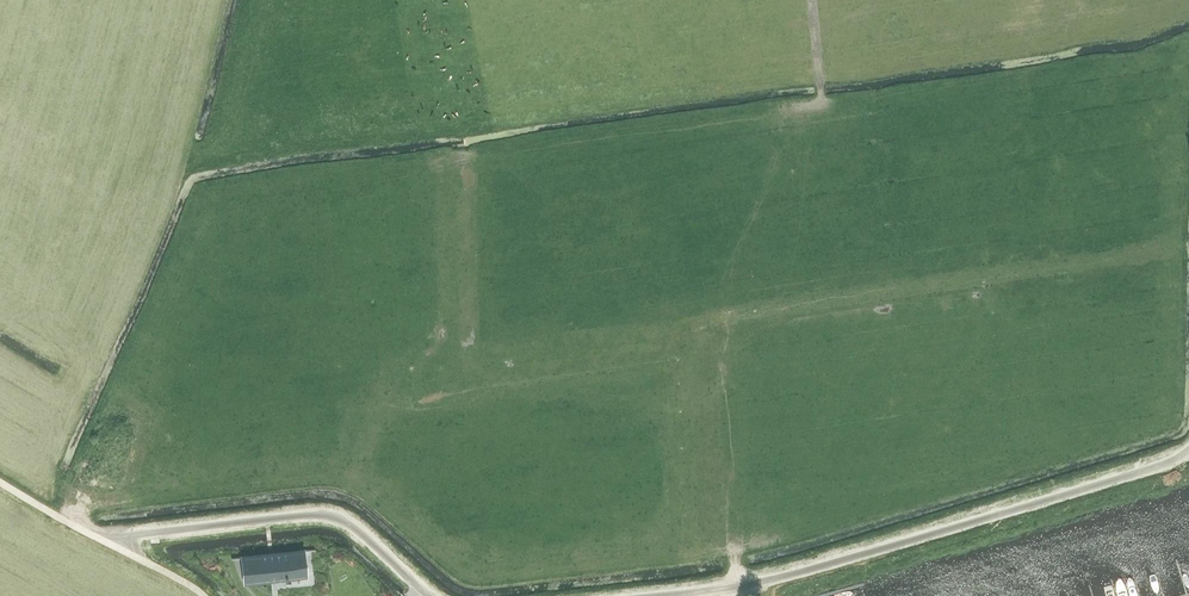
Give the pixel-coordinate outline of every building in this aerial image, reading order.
[(271,579),(271,577),(285,576),(286,579),(288,579),(288,577),(303,576),(300,551),(246,557),(248,582),(271,579)] [(827,595),(868,595),(865,585),(827,595)]
